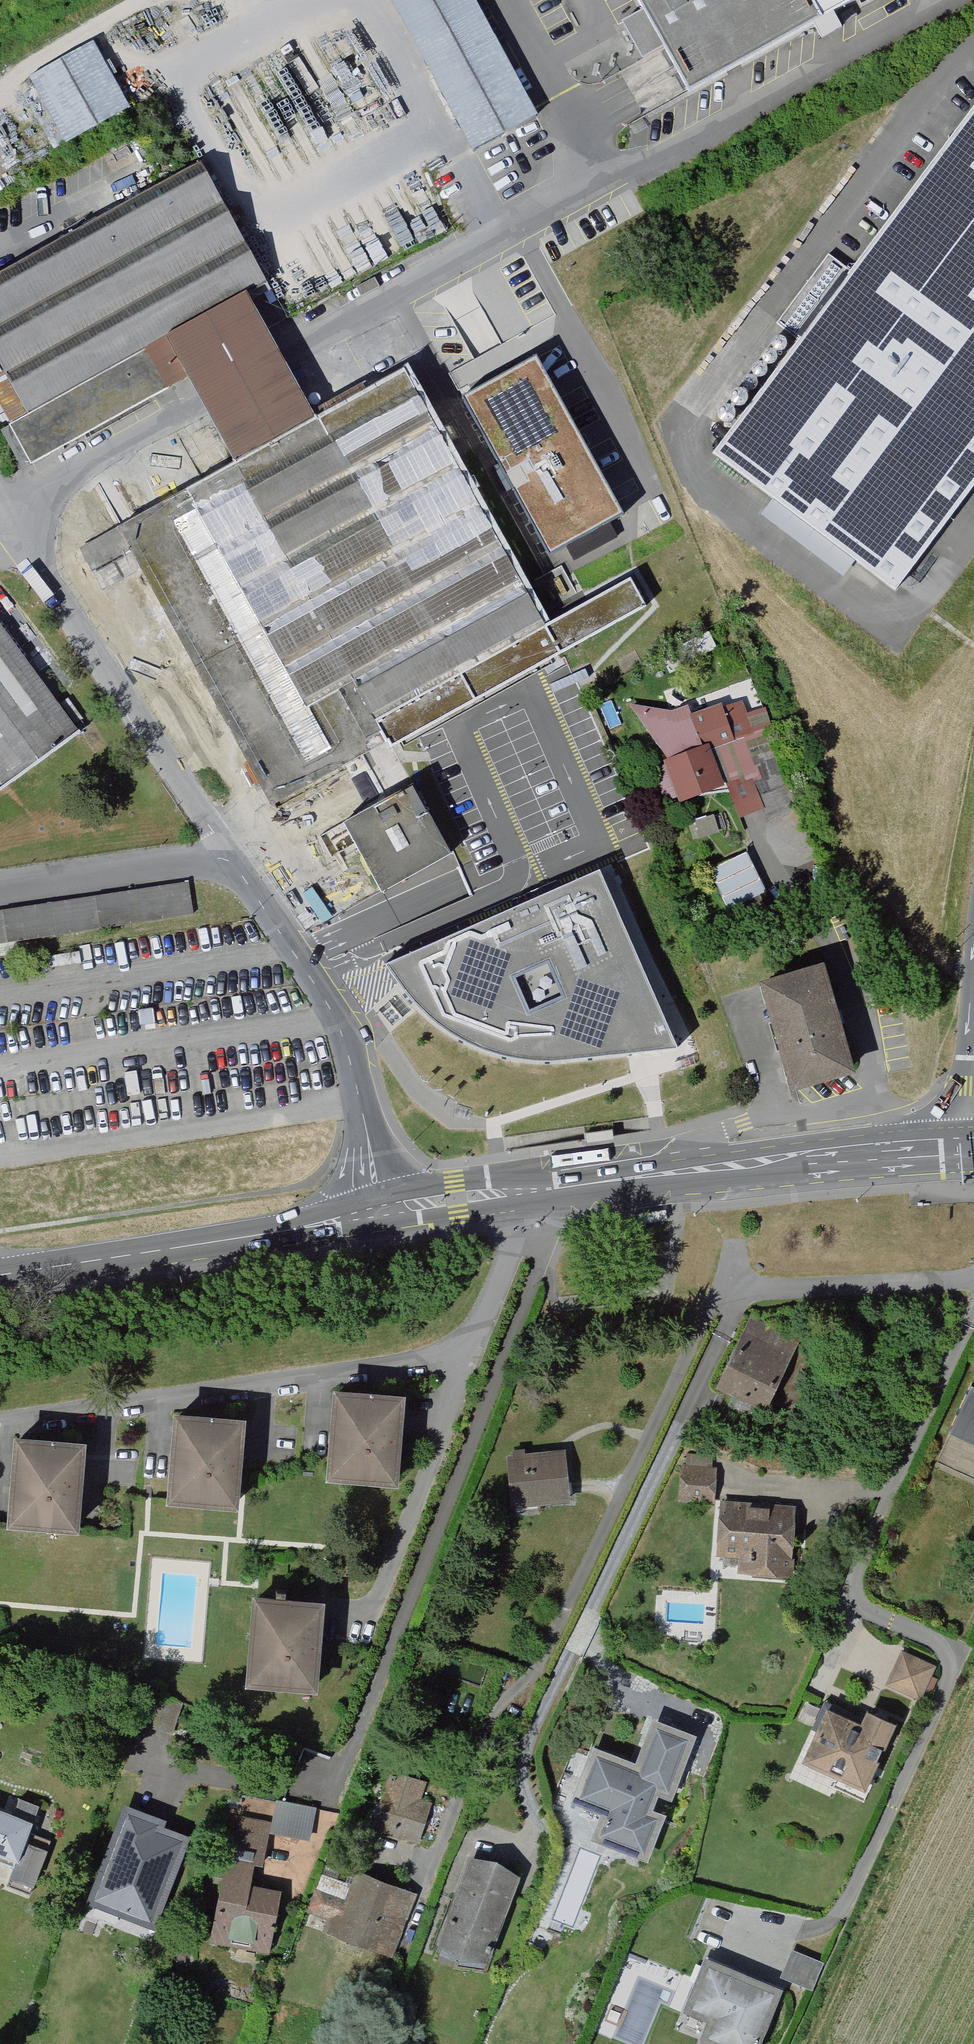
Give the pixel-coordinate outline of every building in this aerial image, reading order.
[(472,155),(537,119),(471,0),(387,0),(472,155)] [(867,0),(632,0),(689,101),(867,0)] [(91,43),(11,88),(49,155),(129,110),(91,43)] [(973,494),(973,105),(711,456),(773,503),(760,520),(842,581),(854,566),(896,598),(973,494)] [(200,163),(0,275),(0,405),(34,465),(290,321),(200,163)] [(374,394),(116,534),(269,814),(643,611),(627,583),(545,627),(416,390),(549,317),(541,302),(634,251),(607,202),(346,344),(374,394)] [(829,288),(844,265),(829,256),(814,279),(829,288)] [(794,302),(779,323),(792,333),(807,312),(794,302)] [(538,357),(464,394),(542,553),(617,517),(538,357)] [(0,627),(0,795),(80,737),(0,627)] [(672,714),(626,705),(663,764),(680,810),(724,795),(735,824),(769,810),(756,778),(740,742),(755,736),(741,701),(695,718),(690,706),(672,714)] [(414,794),(343,833),(381,900),(451,862),(414,794)] [(746,852),(709,867),(727,909),(764,894),(746,852)] [(490,917),(385,960),(427,1020),(467,1051),(514,1066),(553,1066),(620,1062),(650,1056),(682,1050),(601,870),(490,917)] [(186,887),(0,918),(0,952),(192,920),(186,887)] [(823,972),(759,992),(792,1101),(856,1082),(823,972)] [(752,1314),(713,1386),(760,1411),(799,1339),(752,1314)] [(952,1430),(973,1439),(973,1378),(952,1430)] [(402,1387),(332,1382),(326,1468),(396,1473),(402,1387)] [(243,1413),(173,1408),(166,1495),(237,1500),(243,1413)] [(934,1472),(973,1489),(973,1439),(952,1430),(934,1472)] [(83,1437),(14,1431),(6,1521),(75,1527),(83,1437)] [(567,1449),(505,1454),(510,1504),(572,1499),(567,1449)] [(715,1467),(678,1466),(677,1500),(714,1501),(715,1467)] [(795,1504),(717,1499),(713,1552),(738,1554),(737,1570),(791,1573),(795,1504)] [(255,1589),(251,1589),(244,1679),(314,1684),(321,1594),(255,1589)] [(901,1651),(885,1682),(920,1699),(934,1665),(901,1651)] [(182,1702),(150,1691),(140,1721),(171,1732),(182,1702)] [(863,1789),(896,1722),(867,1708),(860,1722),(827,1706),(801,1760),(863,1789)] [(696,1733),(652,1717),(636,1759),(592,1743),(571,1799),(601,1810),(590,1837),(648,1859),(667,1810),(652,1805),(658,1791),(672,1796),(696,1733)] [(364,1829),(417,1845),(430,1802),(415,1798),(421,1777),(383,1766),(364,1829)] [(278,1786),(269,1828),(308,1836),(316,1793),(278,1786)] [(0,1805),(0,1870),(12,1875),(35,1819),(0,1805)] [(207,1933),(266,1946),(278,1887),(247,1880),(259,1825),(223,1818),(211,1874),(220,1876),(207,1933)] [(165,1866),(107,1848),(94,1890),(151,1908),(165,1866)] [(519,1876),(467,1856),(435,1939),(488,1959),(519,1876)] [(319,1874),(308,1905),(321,1910),(314,1929),(395,1958),(419,1891),(355,1867),(348,1885),(319,1874)] [(822,1968),(790,1953),(778,1979),(810,1994),(822,1968)] [(706,1955),(684,2007),(708,2017),(699,2039),(712,2043),(761,2043),(785,1987),(706,1955)]
